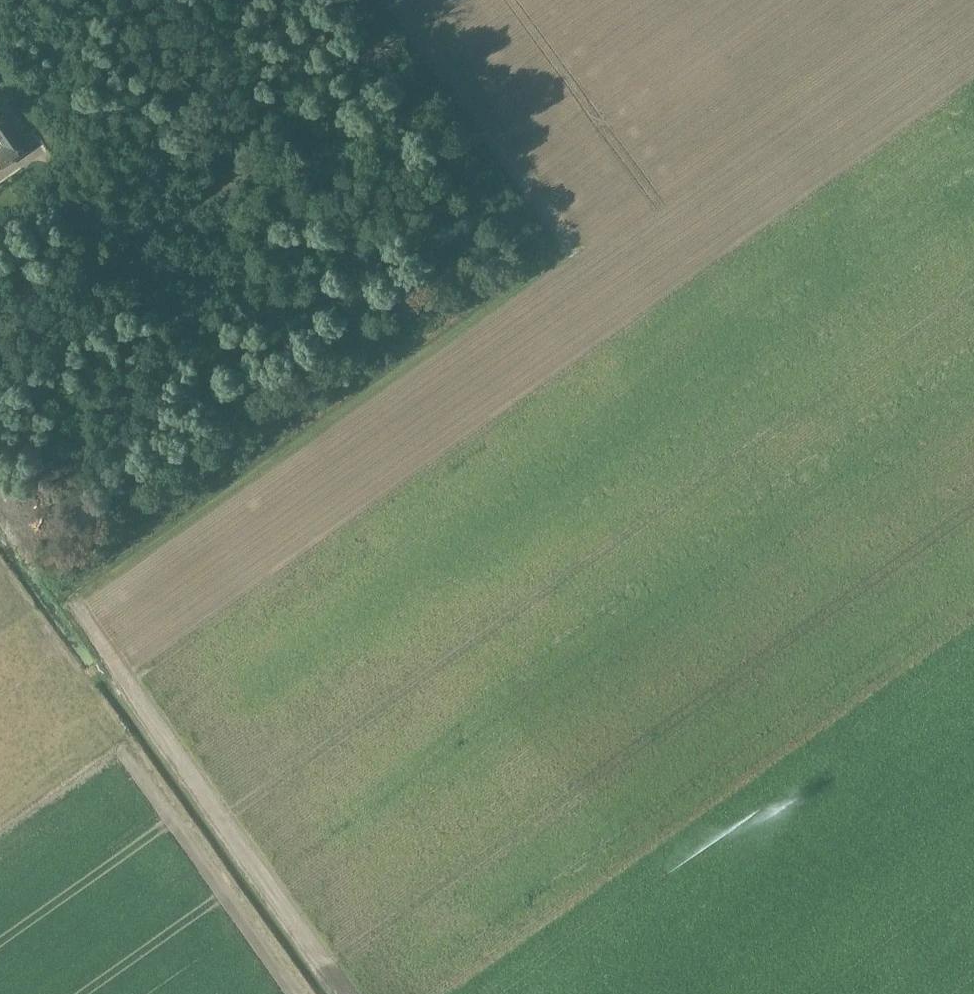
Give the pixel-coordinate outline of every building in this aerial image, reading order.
[(1,169),(26,152),(2,117),(0,119),(0,144),(2,148),(0,149),(0,168),(1,169)]
